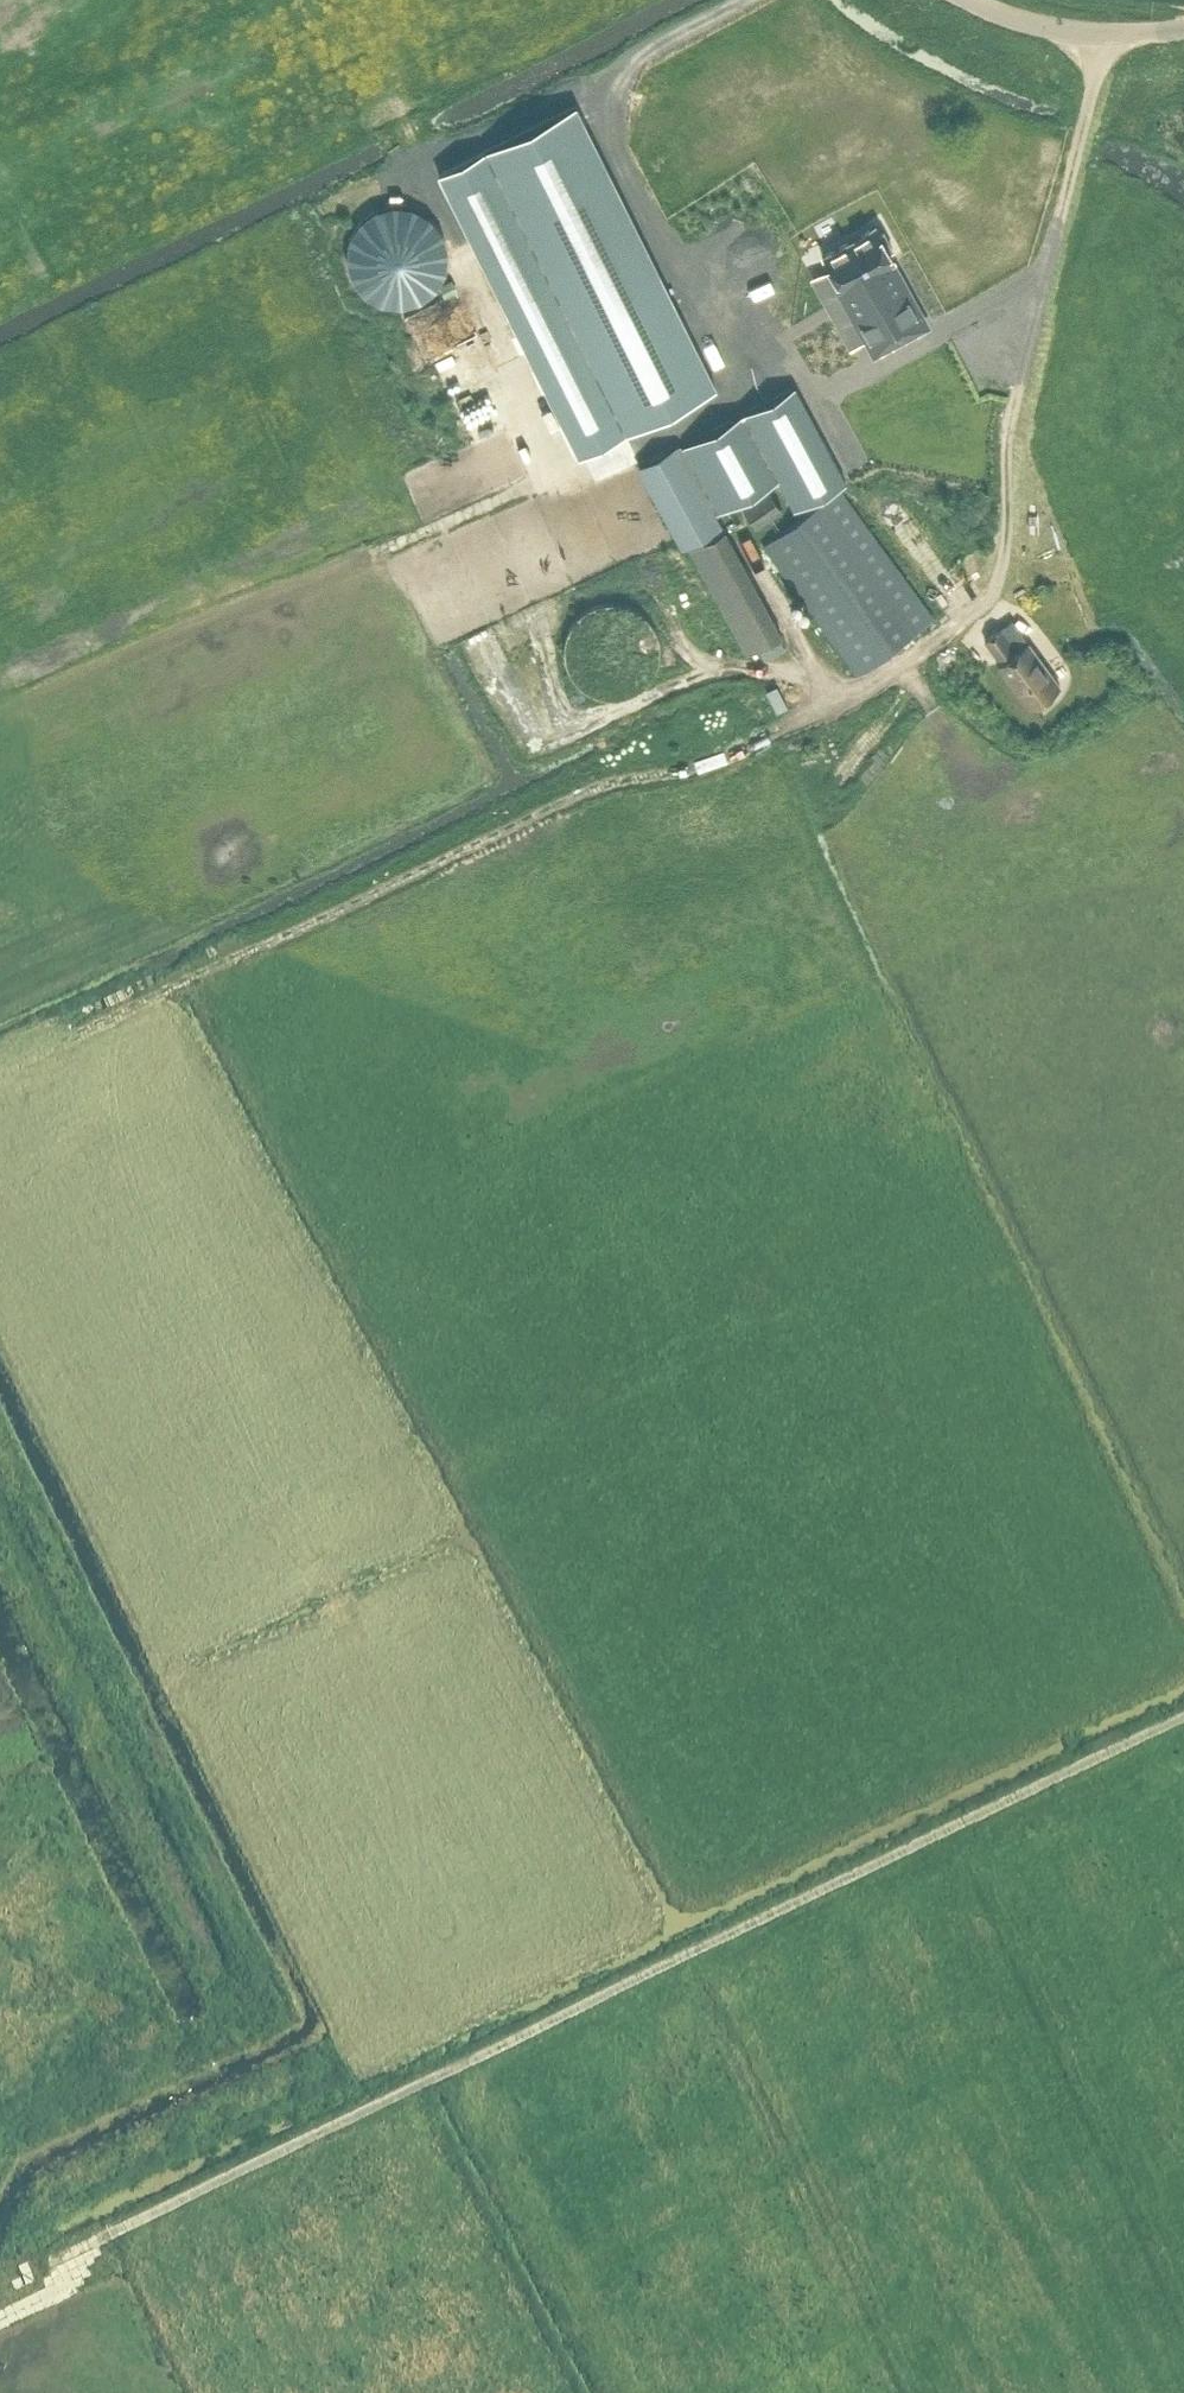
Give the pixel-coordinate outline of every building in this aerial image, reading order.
[(574,104),(434,173),(574,455),(713,385),(574,104)] [(378,299),(395,302),(411,300),(425,293),(437,282),(444,268),(447,252),(445,237),(439,223),(429,212),(416,204),(401,200),(386,200),(372,205),(360,214),(350,228),(345,245),(346,262),(352,278),(363,290),(378,299)] [(873,221),(820,250),(828,264),(840,286),(845,283),(852,297),(860,311),(853,315),(865,337),(873,351),(925,322),(906,286),(898,272),(890,258),(893,256),(887,247),(891,245),(882,228),(878,230),(873,221)] [(447,280),(438,284),(444,295),(452,291),(447,280)] [(683,445),(677,448),(675,443),(636,465),(681,546),(719,525),(713,511),(775,477),(792,506),(843,478),(793,385),(682,444),(683,445)] [(740,505),(755,527),(782,509),(766,487),(740,505)] [(856,673),(932,617),(874,539),(837,488),(762,543),(799,594),(856,673)] [(722,528),(688,547),(745,652),(779,634),(722,528)] [(597,695),(609,697),(624,695),(637,689),(647,680),(654,669),(658,656),(658,644),(657,636),(651,623),(644,613),(632,605),(621,601),(609,600),(596,602),(586,607),(576,613),(569,623),(564,635),(562,647),(563,656),(567,667),(573,678),(581,686),(589,692),(597,695)] [(1028,708),(1059,685),(1026,640),(1015,649),(999,627),(983,638),(999,660),(996,663),(1028,708)]
